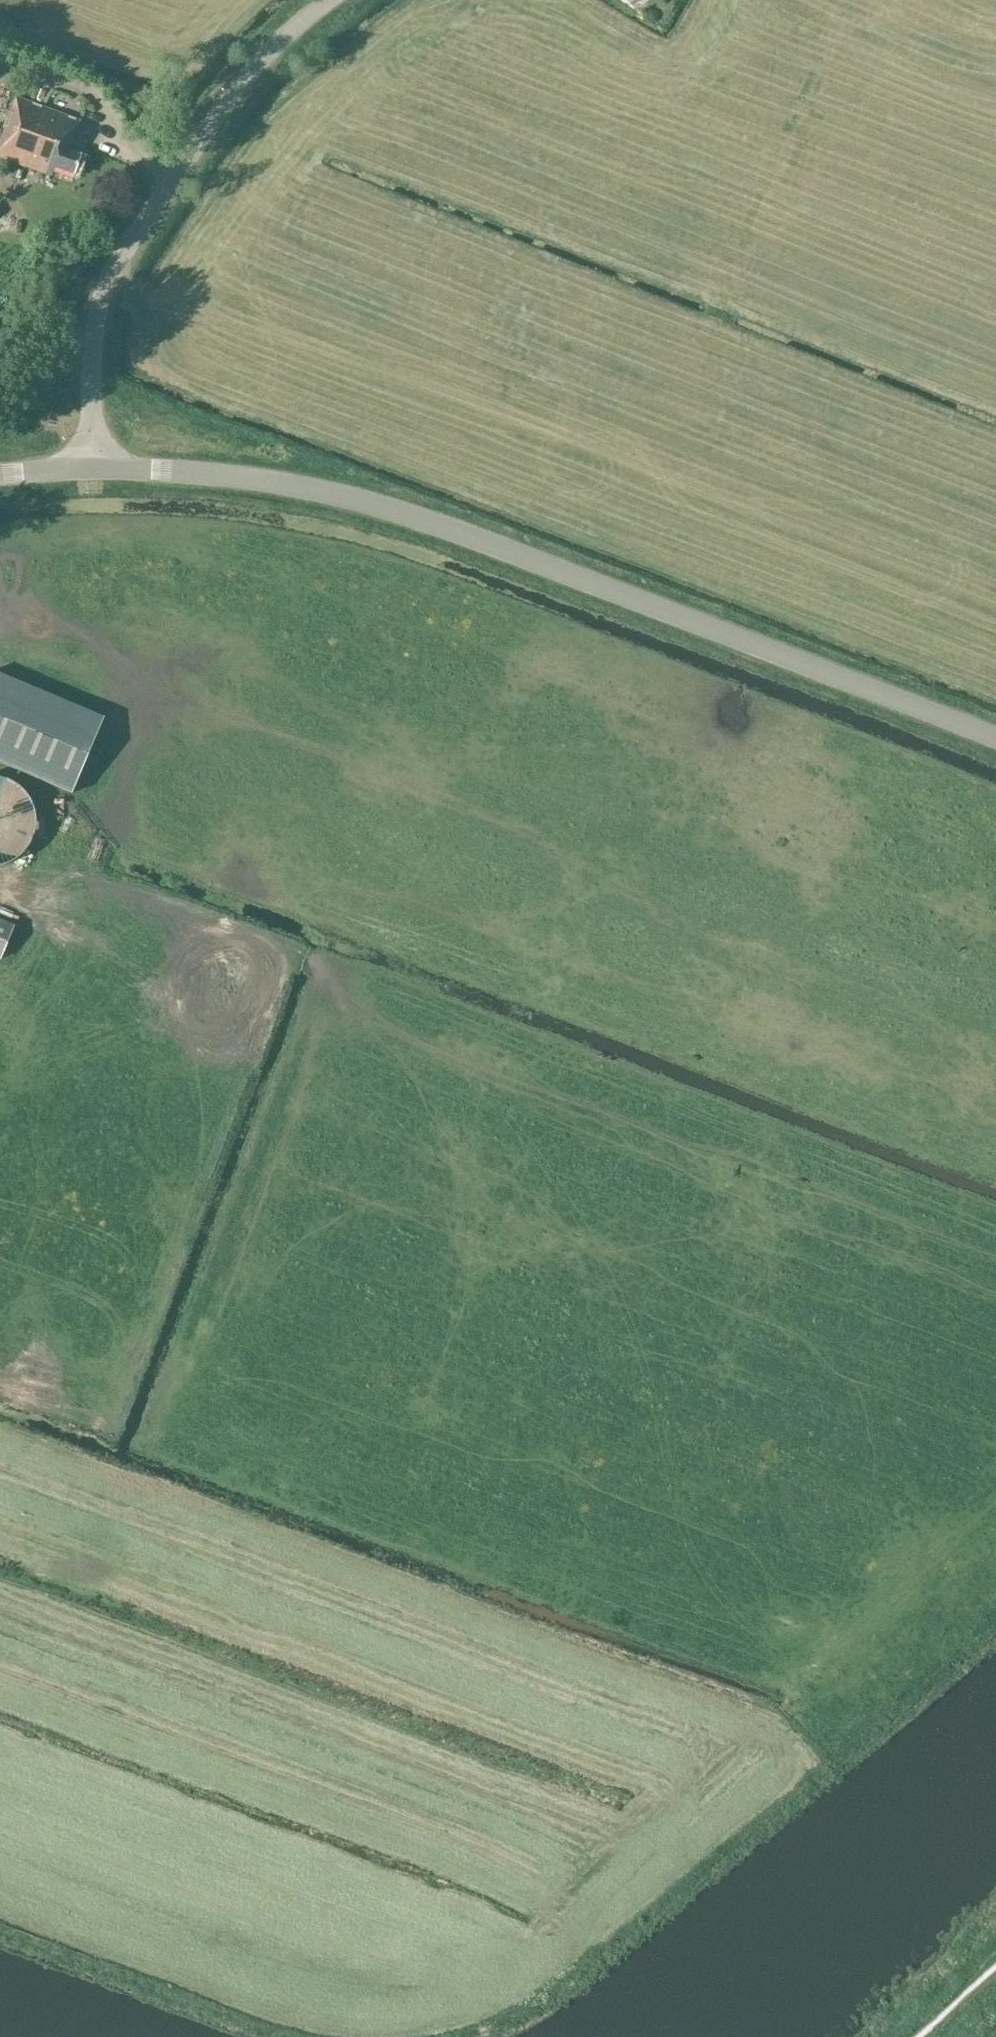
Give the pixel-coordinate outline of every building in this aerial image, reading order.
[(0,144),(0,157),(72,184),(74,179),(88,142),(75,137),(80,123),(16,99),(0,144)] [(83,112),(84,123),(100,122),(99,110),(83,112)] [(71,792),(103,717),(0,673),(0,762),(71,792)] [(2,867),(13,863),(23,856),(30,846),(34,835),(36,823),(34,811),(30,800),(23,791),(13,784),(2,779),(0,779),(0,868),(2,867)] [(0,920),(0,962),(15,927),(0,920)]
